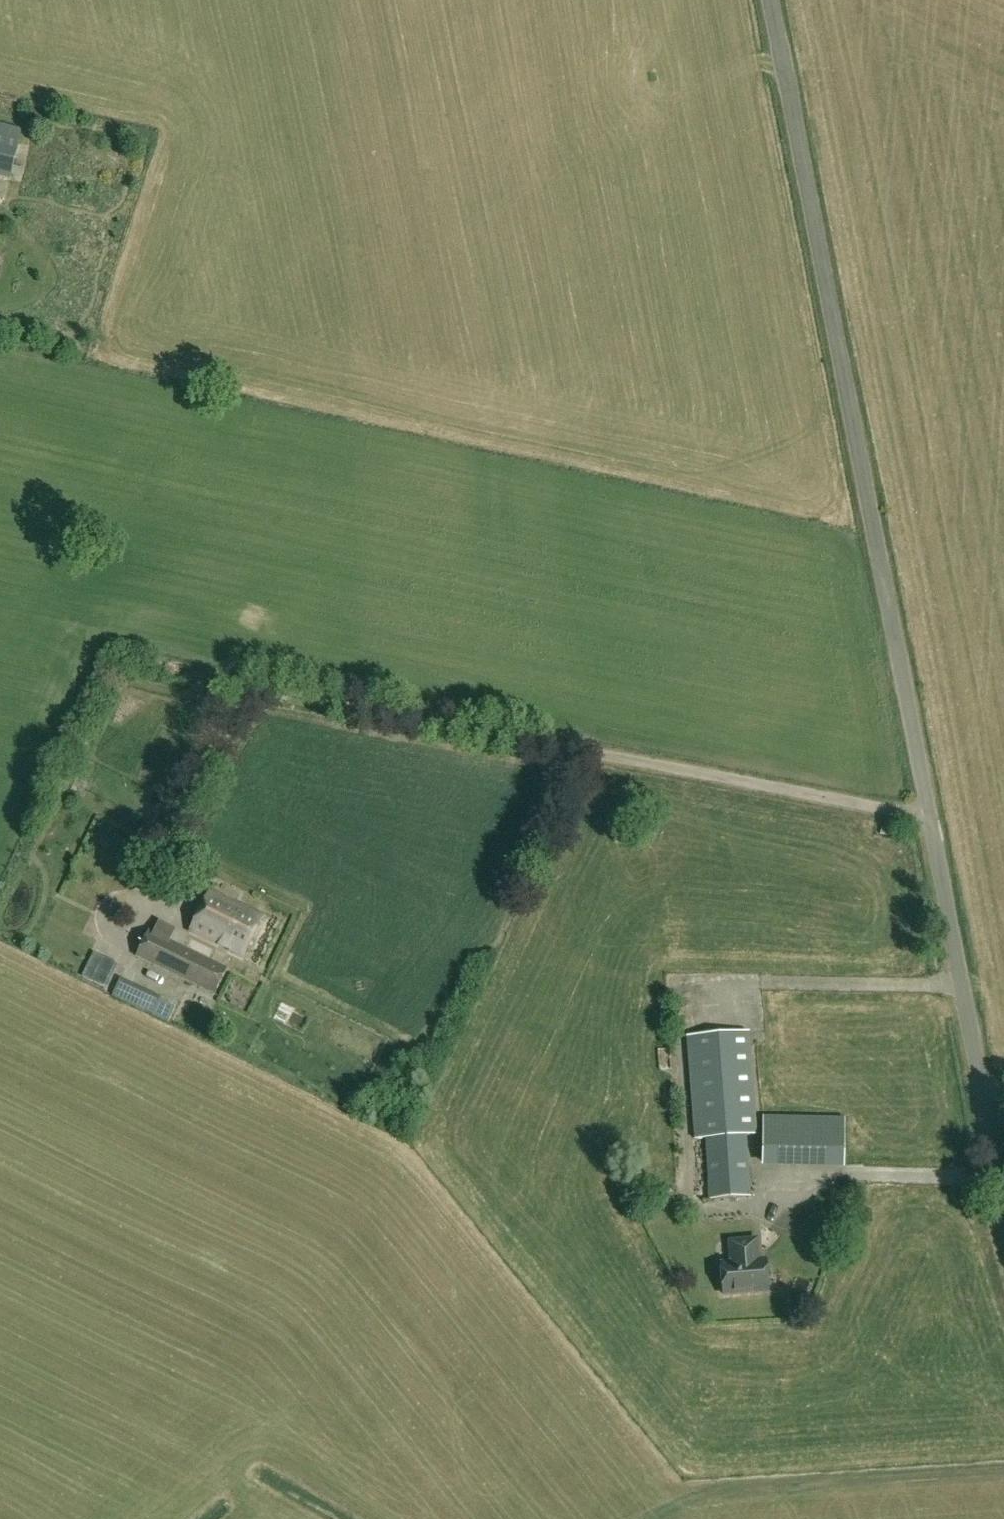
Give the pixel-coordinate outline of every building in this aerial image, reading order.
[(0,125),(0,177),(10,180),(23,131),(0,125)] [(264,917),(210,891),(191,932),(220,946),(221,944),(230,948),(229,950),(245,957),(264,917)] [(102,945),(111,937),(99,923),(89,932),(102,945)] [(149,931),(137,957),(215,994),(227,968),(149,931)] [(105,984),(116,964),(103,958),(102,960),(94,955),(84,975),(105,984)] [(242,962),(239,971),(265,981),(268,972),(242,962)] [(152,1015),(161,997),(122,978),(113,996),(152,1015)] [(752,1197),(747,1136),(757,1135),(749,1032),(688,1037),(696,1140),(706,1139),(711,1200),(752,1197)] [(843,1113),(764,1114),(764,1161),(844,1160),(843,1113)] [(770,1291),(768,1260),(762,1261),(760,1261),(758,1246),(758,1240),(732,1242),(734,1264),(722,1265),(725,1295),(770,1291)]
